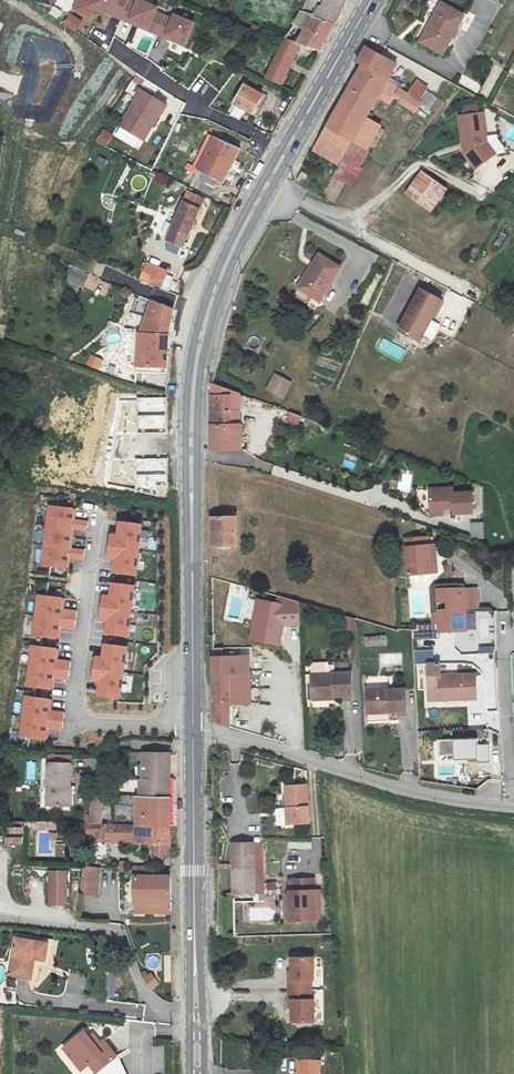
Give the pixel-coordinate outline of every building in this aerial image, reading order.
[(93,8),(96,0),(77,0),(74,9),(89,17),(93,8)] [(93,8),(121,19),(128,1),(125,0),(96,0),(93,8)] [(128,1),(121,19),(129,23),(131,20),(149,28),(156,12),(158,8),(138,0),(129,0),(128,1)] [(345,0),(325,0),(315,16),(335,26),(349,1),(345,0)] [(441,2),(427,28),(430,30),(422,45),(440,55),(463,14),(441,2)] [(320,52),(335,26),(315,16),(302,10),(288,35),(286,33),(267,73),(282,81),(303,45),(320,52)] [(165,16),(156,12),(149,28),(131,20),(129,23),(157,34),(165,16)] [(81,22),(70,14),(64,24),(75,31),(81,22)] [(173,20),(165,16),(157,34),(166,38),(167,35),(186,42),(194,23),(175,15),(173,20)] [(167,35),(166,38),(185,46),(186,42),(167,35)] [(362,61),(356,72),(402,97),(399,103),(413,112),(420,101),(418,99),(427,86),(416,79),(407,93),(397,87),(400,85),(388,76),(395,64),(364,47),(359,58),(362,61)] [(402,97),(356,72),(327,125),(313,151),(338,166),(352,140),(367,149),(379,126),(365,118),(376,97),(383,101),(385,97),(390,100),(392,98),(399,103),(402,97)] [(463,75),(459,83),(477,92),(481,84),(463,75)] [(263,95),(243,84),(232,104),(252,114),(263,95)] [(167,106),(141,91),(120,126),(142,139),(150,125),(153,126),(161,113),(163,114),(167,106)] [(418,108),(428,114),(438,96),(428,91),(418,108)] [(483,112),(459,115),(464,152),(476,168),(495,153),(487,142),(483,112)] [(150,125),(142,139),(145,141),(153,126),(150,125)] [(510,125),(504,139),(513,143),(513,126),(510,125)] [(103,129),(96,141),(104,146),(111,134),(103,129)] [(196,171),(217,180),(223,184),(239,150),(212,137),(196,171)] [(367,149),(352,140),(338,166),(322,197),(333,202),(355,167),(357,168),(367,149)] [(98,155),(95,162),(104,167),(108,160),(98,155)] [(210,192),(217,180),(196,171),(191,183),(210,192)] [(430,211),(446,190),(421,172),(406,194),(430,211)] [(188,190),(167,238),(183,245),(204,197),(188,190)] [(318,252),(297,285),(319,299),(340,266),(318,252)] [(146,262),(139,278),(159,287),(166,271),(146,262)] [(71,271),(69,283),(84,286),(86,273),(71,271)] [(90,275),(84,287),(106,297),(111,284),(90,275)] [(441,299),(420,288),(398,329),(419,339),(441,299)] [(138,333),(166,333),(169,320),(173,308),(150,300),(138,333)] [(136,366),(165,366),(166,333),(138,333),(136,366)] [(90,355),(86,365),(97,370),(101,359),(90,355)] [(275,374),(266,389),(282,398),(291,383),(275,374)] [(240,448),(239,393),(210,384),(210,448),(240,448)] [(146,432),(167,432),(166,398),(136,399),(137,419),(139,418),(139,428),(146,428),(146,432)] [(290,411),(287,422),(299,426),(302,415),(290,411)] [(137,483),(167,483),(166,458),(136,458),(137,483)] [(452,487),(429,489),(431,514),(444,513),(444,507),(453,507),(454,511),(472,510),(470,490),(452,492),(452,487)] [(43,565),(66,568),(67,558),(70,558),(84,560),(85,551),(72,549),(69,549),(71,529),(74,530),(88,531),(89,522),(75,520),(72,520),(73,510),(50,507),(43,565)] [(212,517),(212,545),(234,545),(234,517),(212,517)] [(136,575),(143,525),(121,523),(120,531),(119,536),(115,536),(109,535),(107,558),(112,559),(116,559),(116,564),(114,573),(136,575)] [(482,523),(471,524),(472,538),(483,537),(482,523)] [(434,544),(428,545),(428,537),(403,540),(406,576),(437,572),(434,544)] [(129,637),(135,586),(113,584),(112,593),(111,597),(107,597),(102,596),(99,619),(104,620),(109,620),(108,625),(107,634),(129,637)] [(438,623),(438,632),(466,631),(465,608),(479,608),(478,587),(436,589),(437,613),(438,623)] [(62,599),(39,596),(34,636),(57,639),(59,628),(62,629),(75,630),(77,611),(64,610),(61,609),(62,599)] [(256,599),(250,640),(279,645),(282,625),(297,626),(298,603),(277,596),(276,603),(256,599)] [(497,654),(496,612),(474,613),(476,654),(497,654)] [(355,631),(357,618),(348,616),(345,629),(355,631)] [(361,635),(361,646),(387,645),(386,634),(361,635)] [(121,698),(127,648),(106,645),(104,654),(104,659),(100,658),(94,657),(91,680),(97,681),(101,681),(100,686),(99,695),(121,698)] [(55,660),(56,649),(33,647),(28,686),(51,689),(52,679),(55,679),(68,681),(71,662),(58,660),(55,660)] [(427,664),(433,664),(432,651),(414,652),(414,665),(427,664)] [(251,701),(250,694),(250,669),(249,655),(213,656),(213,722),(232,727),(231,720),(237,721),(236,702),(251,701)] [(333,699),(333,695),(351,695),(350,674),(346,674),(346,663),(332,663),(332,674),(311,675),(311,699),(333,699)] [(427,664),(428,701),(476,699),(475,673),(439,675),(439,664),(433,664),(427,664)] [(250,669),(250,694),(264,693),(262,668),(250,669)] [(388,719),(387,715),(405,714),(404,687),(389,688),(389,684),(365,685),(367,721),(388,719)] [(48,711),(49,700),(26,697),(21,737),(44,740),(46,730),(49,730),(62,732),(64,713),(51,711),(48,711)] [(488,745),(476,745),(476,739),(438,740),(439,754),(453,754),(453,760),(477,759),(477,762),(489,762),(488,745)] [(137,780),(134,823),(172,824),(172,753),(172,751),(144,750),(142,780),(137,780)] [(48,756),(46,806),(67,806),(71,806),(71,786),(70,786),(71,757),(48,756)] [(306,783),(284,785),(286,806),(282,807),(284,824),(309,822),(306,783)] [(40,822),(40,830),(56,830),(56,822),(40,822)] [(90,844),(150,845),(172,845),(172,824),(134,823),(110,823),(98,823),(98,834),(89,834),(90,844)] [(261,843),(230,845),(232,894),(276,892),(276,883),(263,884),(261,843)] [(150,855),(172,856),(172,845),(150,845),(150,855)] [(131,864),(133,899),(171,900),(171,877),(144,876),(143,865),(131,864)] [(98,895),(98,868),(87,868),(86,895),(98,895)] [(67,872),(49,872),(50,904),(67,904),(67,872)] [(313,878),(288,879),(289,921),(319,920),(318,890),(313,890),(313,878)] [(171,911),(171,900),(133,899),(132,910),(171,911)] [(33,956),(42,957),(45,957),(48,942),(17,937),(11,974),(29,976),(33,956)] [(39,977),(42,957),(33,956),(29,976),(39,977)] [(314,957),(292,957),(292,971),(292,979),(288,979),(288,989),(310,989),(310,979),(314,979),(314,957)] [(145,980),(152,990),(159,986),(152,975),(145,980)] [(310,989),(288,989),(289,1000),(292,1000),(292,1007),(292,1021),(314,1021),(314,999),(311,999),(310,989)] [(90,1036),(87,1031),(65,1047),(82,1071),(90,1064),(98,1073),(128,1073),(118,1059),(115,1061),(95,1032),(90,1036)] [(296,1073),(320,1073),(321,1058),(296,1057),(296,1073)]
